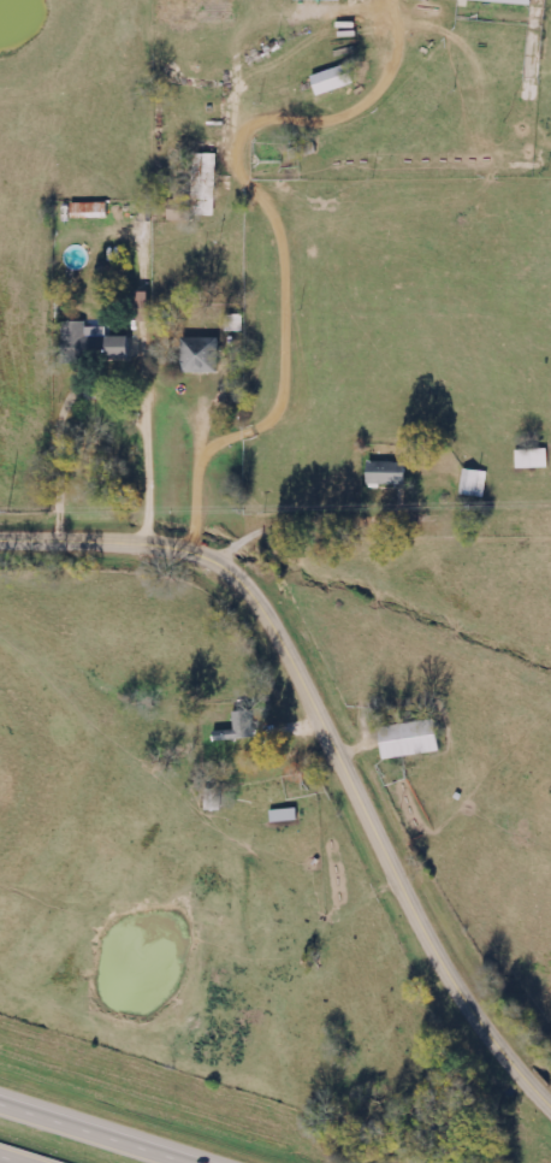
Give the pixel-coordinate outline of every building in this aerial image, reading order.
[(318,96),(356,84),(349,64),(312,77),(318,96)] [(218,155),(195,154),(194,187),(178,186),(177,199),(170,199),(170,213),(216,215),(218,155)] [(108,203),(73,204),(73,217),(108,216),(108,203)] [(138,293),(137,321),(148,322),(150,293),(138,293)] [(129,337),(107,337),(107,327),(88,328),(88,322),(64,323),(64,346),(86,345),(86,361),(130,360),(129,337)] [(184,373),(222,373),(222,329),(200,329),(200,338),(184,338),(184,373)] [(518,469),(550,468),(549,449),(517,451),(518,469)] [(369,485),(406,486),(406,463),(369,463),(369,485)] [(253,711),(234,714),(236,730),(215,733),(216,743),(257,738),(253,711)] [(375,726),(379,758),(437,750),(433,718),(375,726)]
